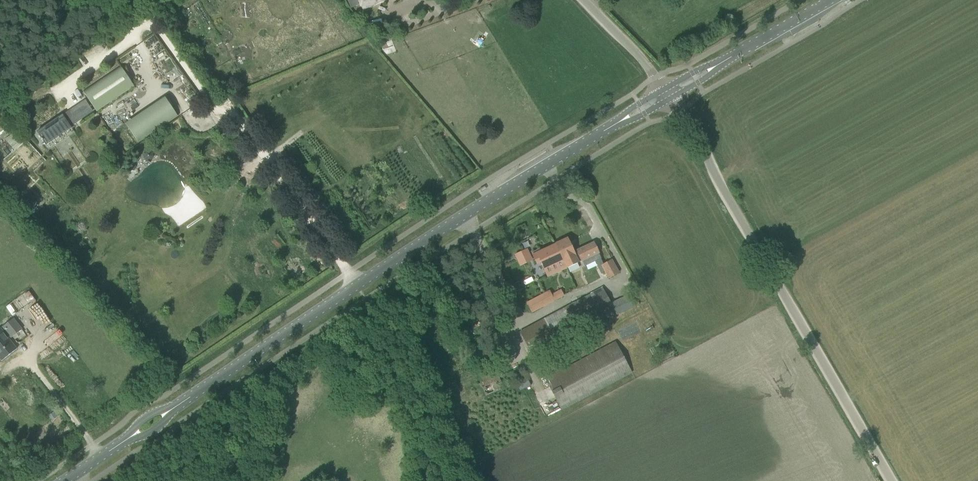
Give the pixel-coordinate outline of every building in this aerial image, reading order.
[(351,8),(359,4),(358,2),(359,2),(362,9),(384,0),(347,0),(351,8)] [(82,91),(96,111),(134,86),(119,66),(82,91)] [(166,97),(125,121),(136,141),(177,117),(166,97)] [(70,109),(77,121),(93,112),(86,99),(70,109)] [(46,145),(72,128),(63,114),(37,132),(46,145)] [(0,144),(0,155),(20,177),(42,157),(17,129),(0,144)] [(541,263),(542,265),(542,266),(545,272),(579,257),(576,250),(573,252),(567,238),(566,238),(554,244),(540,251),(539,249),(531,252),(537,264),(541,262),(541,263)] [(600,258),(593,242),(576,250),(579,257),(582,262),(591,257),(593,262),(600,258)] [(527,249),(515,255),(520,265),(531,260),(527,249)] [(601,266),(608,278),(619,272),(612,259),(601,266)] [(520,332),(530,350),(534,358),(578,335),(576,331),(613,311),(612,305),(603,287),(520,332)] [(552,294),(549,291),(527,302),(532,312),(564,296),(560,290),(552,294)] [(617,300),(622,312),(636,305),(631,294),(617,300)] [(15,311),(24,307),(19,299),(11,303),(15,311)] [(2,327),(5,330),(11,338),(22,329),(13,318),(2,327)] [(2,361),(17,349),(11,341),(0,328),(0,359),(2,361)] [(504,348),(495,331),(489,334),(491,338),(488,339),(494,353),(504,348)] [(547,394),(550,400),(555,397),(562,410),(631,373),(615,342),(545,379),(552,391),(547,394)] [(482,387),(486,395),(504,388),(496,371),(481,377),(484,386),(482,387)]
